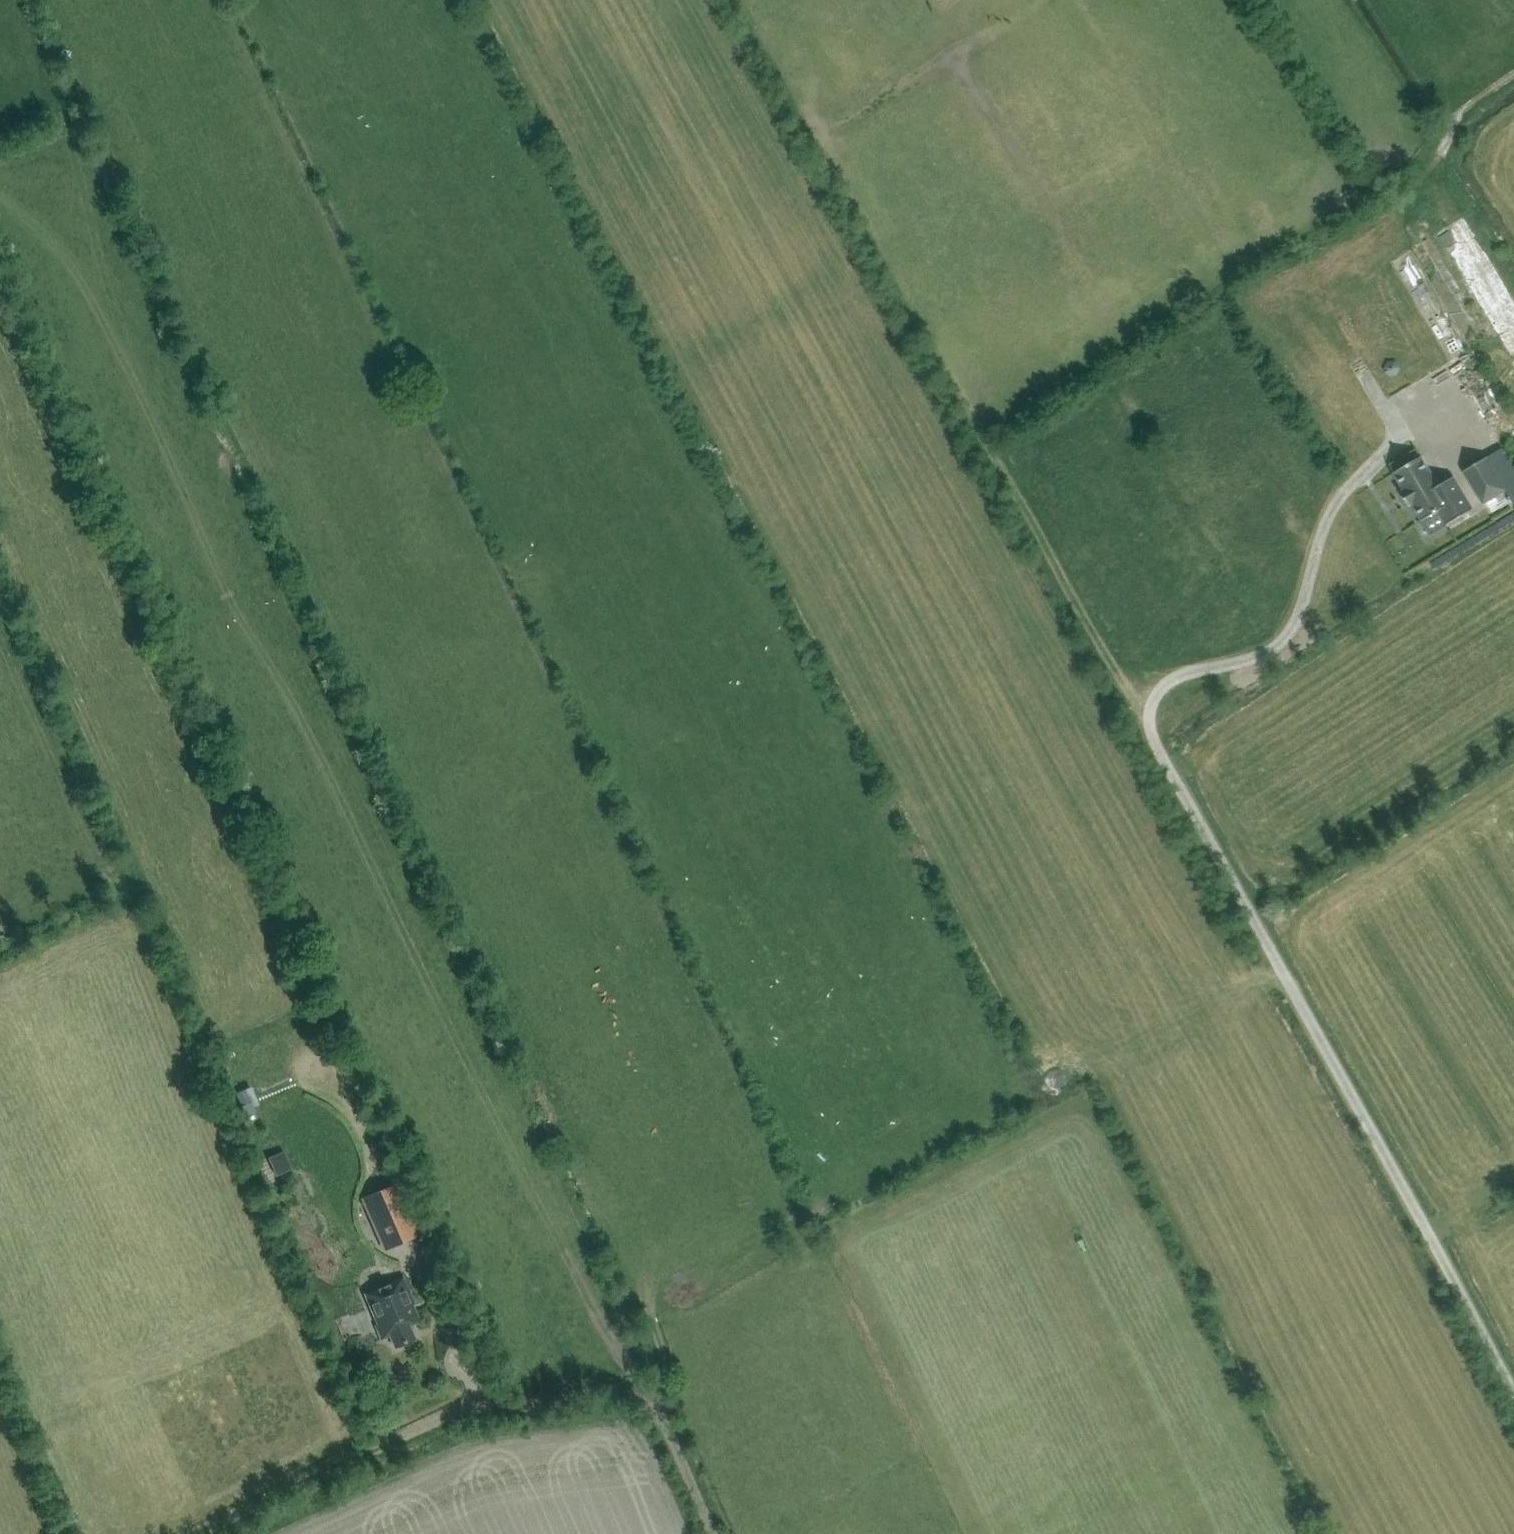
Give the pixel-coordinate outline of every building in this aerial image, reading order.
[(1502,448),(1488,457),(1463,472),(1483,504),(1507,489),(1513,501),(1513,467),(1502,448)] [(1400,491),(1409,505),(1412,503),(1422,520),(1438,511),(1446,525),(1473,509),(1453,476),(1439,485),(1421,456),(1394,472),(1404,489),(1400,491)] [(288,1148),(273,1154),(281,1174),(296,1168),(288,1148)] [(361,1197),(384,1251),(423,1234),(399,1180),(361,1197)] [(388,1285),(365,1295),(378,1326),(376,1327),(381,1339),(390,1335),(395,1347),(414,1339),(408,1326),(418,1322),(411,1305),(413,1304),(402,1277),(387,1284),(388,1285)]
